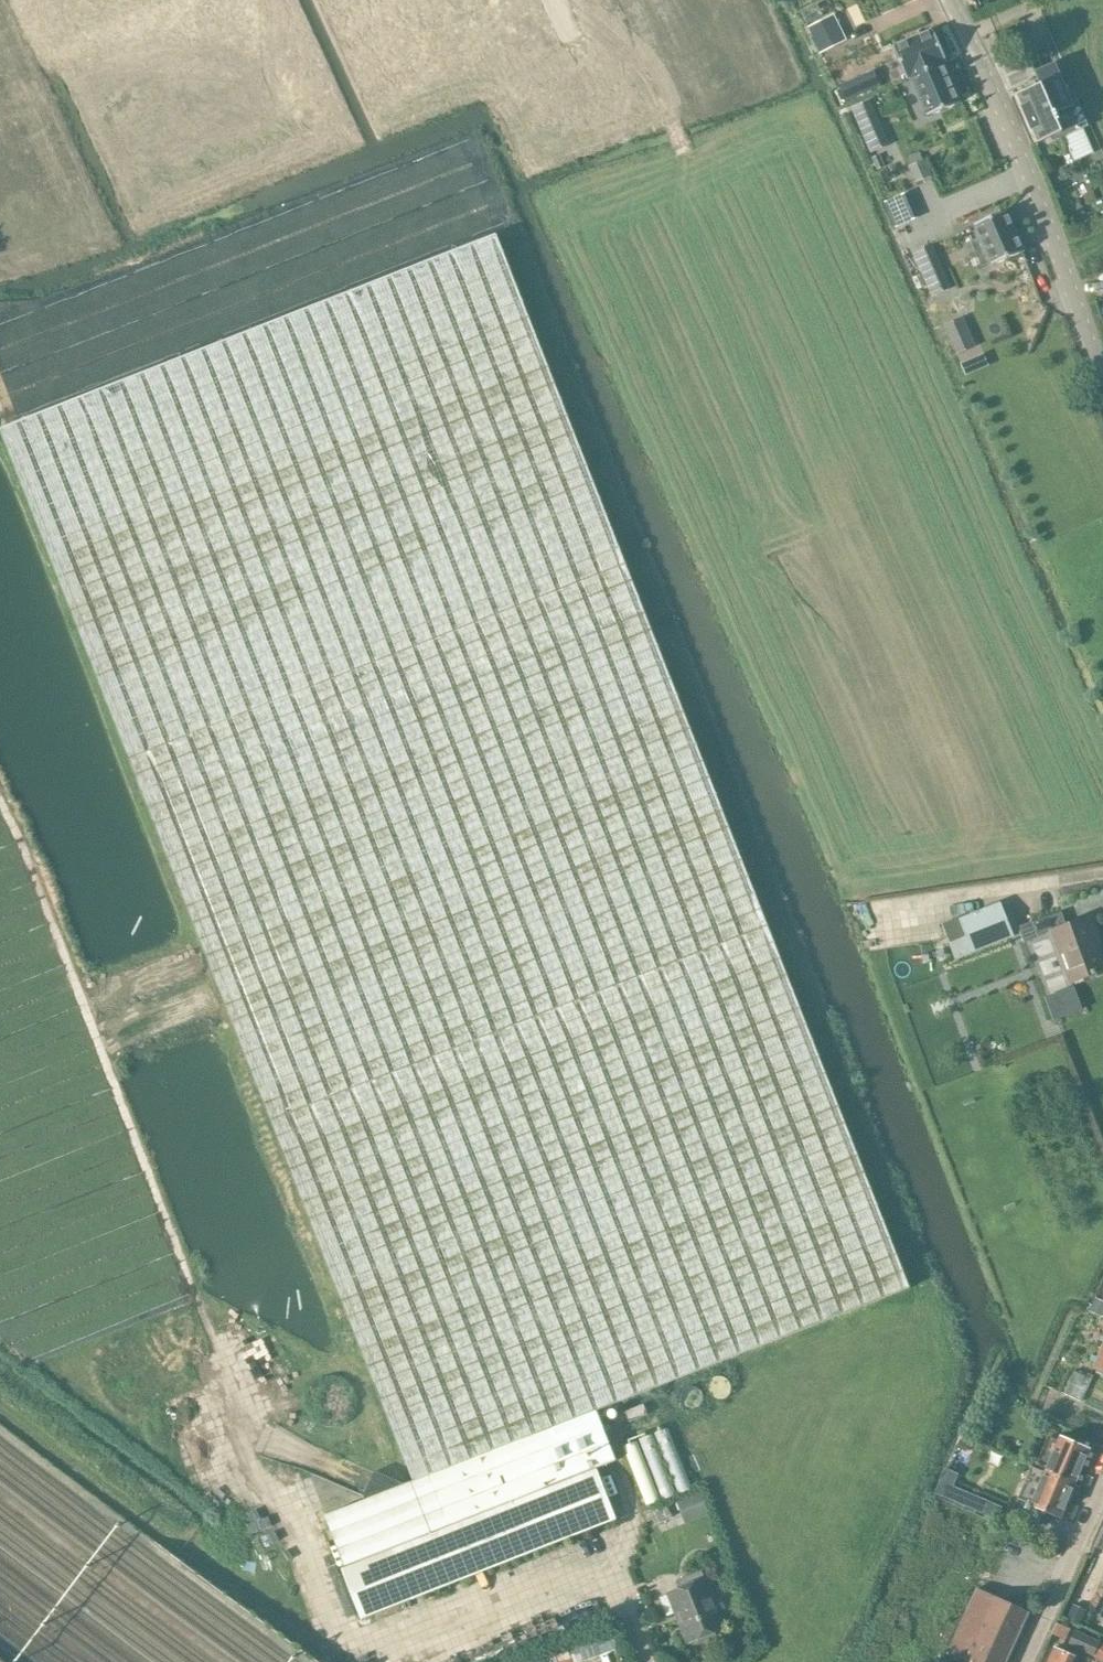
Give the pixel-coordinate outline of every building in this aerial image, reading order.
[(844,40),(832,16),(810,27),(822,51),(844,40)] [(907,80),(910,78),(943,64),(947,62),(933,29),(892,47),(907,80)] [(1081,123),(1055,62),(1034,72),(1039,84),(1016,94),(1026,118),(1028,117),(1035,134),(1033,134),(1037,143),(1081,123)] [(960,103),(943,64),(910,78),(927,117),(960,103)] [(873,71),(858,78),(864,92),(879,85),(873,71)] [(851,108),(864,136),(880,129),(868,101),(851,108)] [(991,265),(1024,251),(1007,211),(974,225),(991,265)] [(596,1467),(615,1459),(596,1409),(909,1286),(677,694),(496,234),(1,429),(248,1058),(275,1126),(413,1478),(402,1482),(373,1469),(362,1493),(367,1495),(324,1512),(344,1564),(341,1566),(360,1615),(615,1516),(596,1467)] [(925,280),(942,273),(929,244),(913,251),(925,280)] [(1000,902),(959,918),(972,952),(1014,935),(1000,902)] [(1061,911),(1019,927),(1024,940),(1037,935),(1037,936),(1052,931),(1071,982),(1102,971),(1102,961),(1095,938),(1097,937),(1090,916),(1066,925),(1061,911)] [(897,929),(885,931),(886,944),(899,942),(897,929)] [(1090,1309),(1100,1315),(1102,1309),(1102,1299),(1096,1296),(1090,1309)] [(1092,1368),(1102,1373),(1102,1342),(1092,1368)] [(1045,1470),(1074,1483),(1089,1449),(1059,1436),(1045,1470)] [(1060,1517),(1074,1483),(1045,1470),(1031,1504),(1060,1517)] [(701,1489),(681,1498),(690,1519),(710,1511),(701,1489)] [(704,1577),(701,1568),(676,1578),(679,1586),(667,1591),(675,1612),(680,1610),(691,1640),(697,1637),(698,1640),(715,1633),(714,1630),(724,1627),(704,1576),(704,1577)] [(946,1652),(960,1658),(958,1661),(1005,1661),(1028,1612),(975,1588),(946,1652)] [(1073,1604),(1068,1615),(1079,1620),(1084,1609),(1073,1604)] [(1056,1623),(1052,1633),(1065,1638),(1069,1628),(1056,1623)] [(554,1647),(559,1661),(580,1661),(617,1649),(610,1628),(554,1647)] [(1068,1643),(1092,1654),(1102,1659),(1102,1643),(1098,1641),(1074,1630),(1068,1643)] [(1074,1656),(1053,1647),(1046,1661),(1071,1661),(1074,1656)] [(515,1661),(540,1661),(537,1652),(514,1660),(515,1661)]
